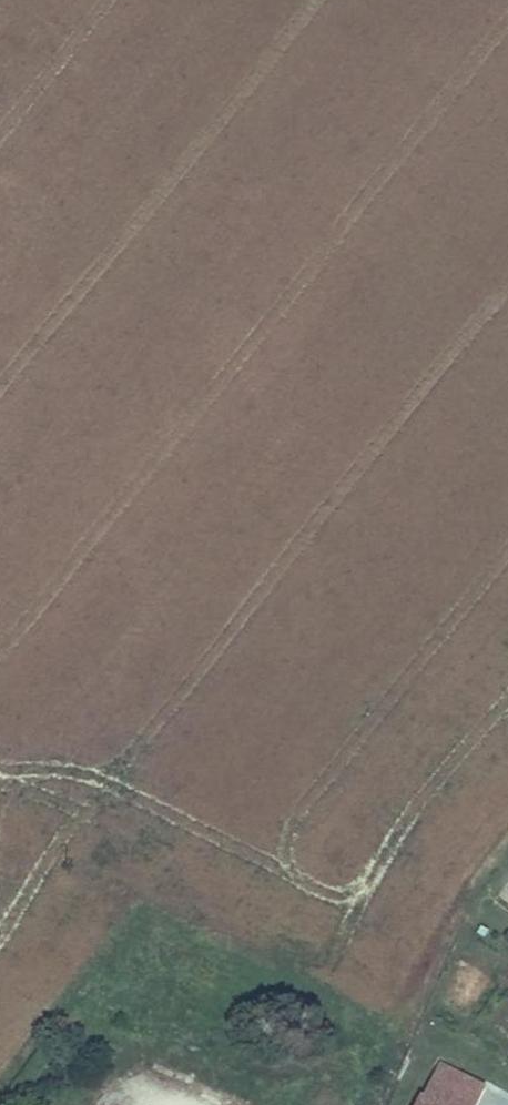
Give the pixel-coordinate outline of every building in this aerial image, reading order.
[(483,1082),(441,1065),(426,1098),(420,1096),(416,1104),(472,1104),(483,1082)]
